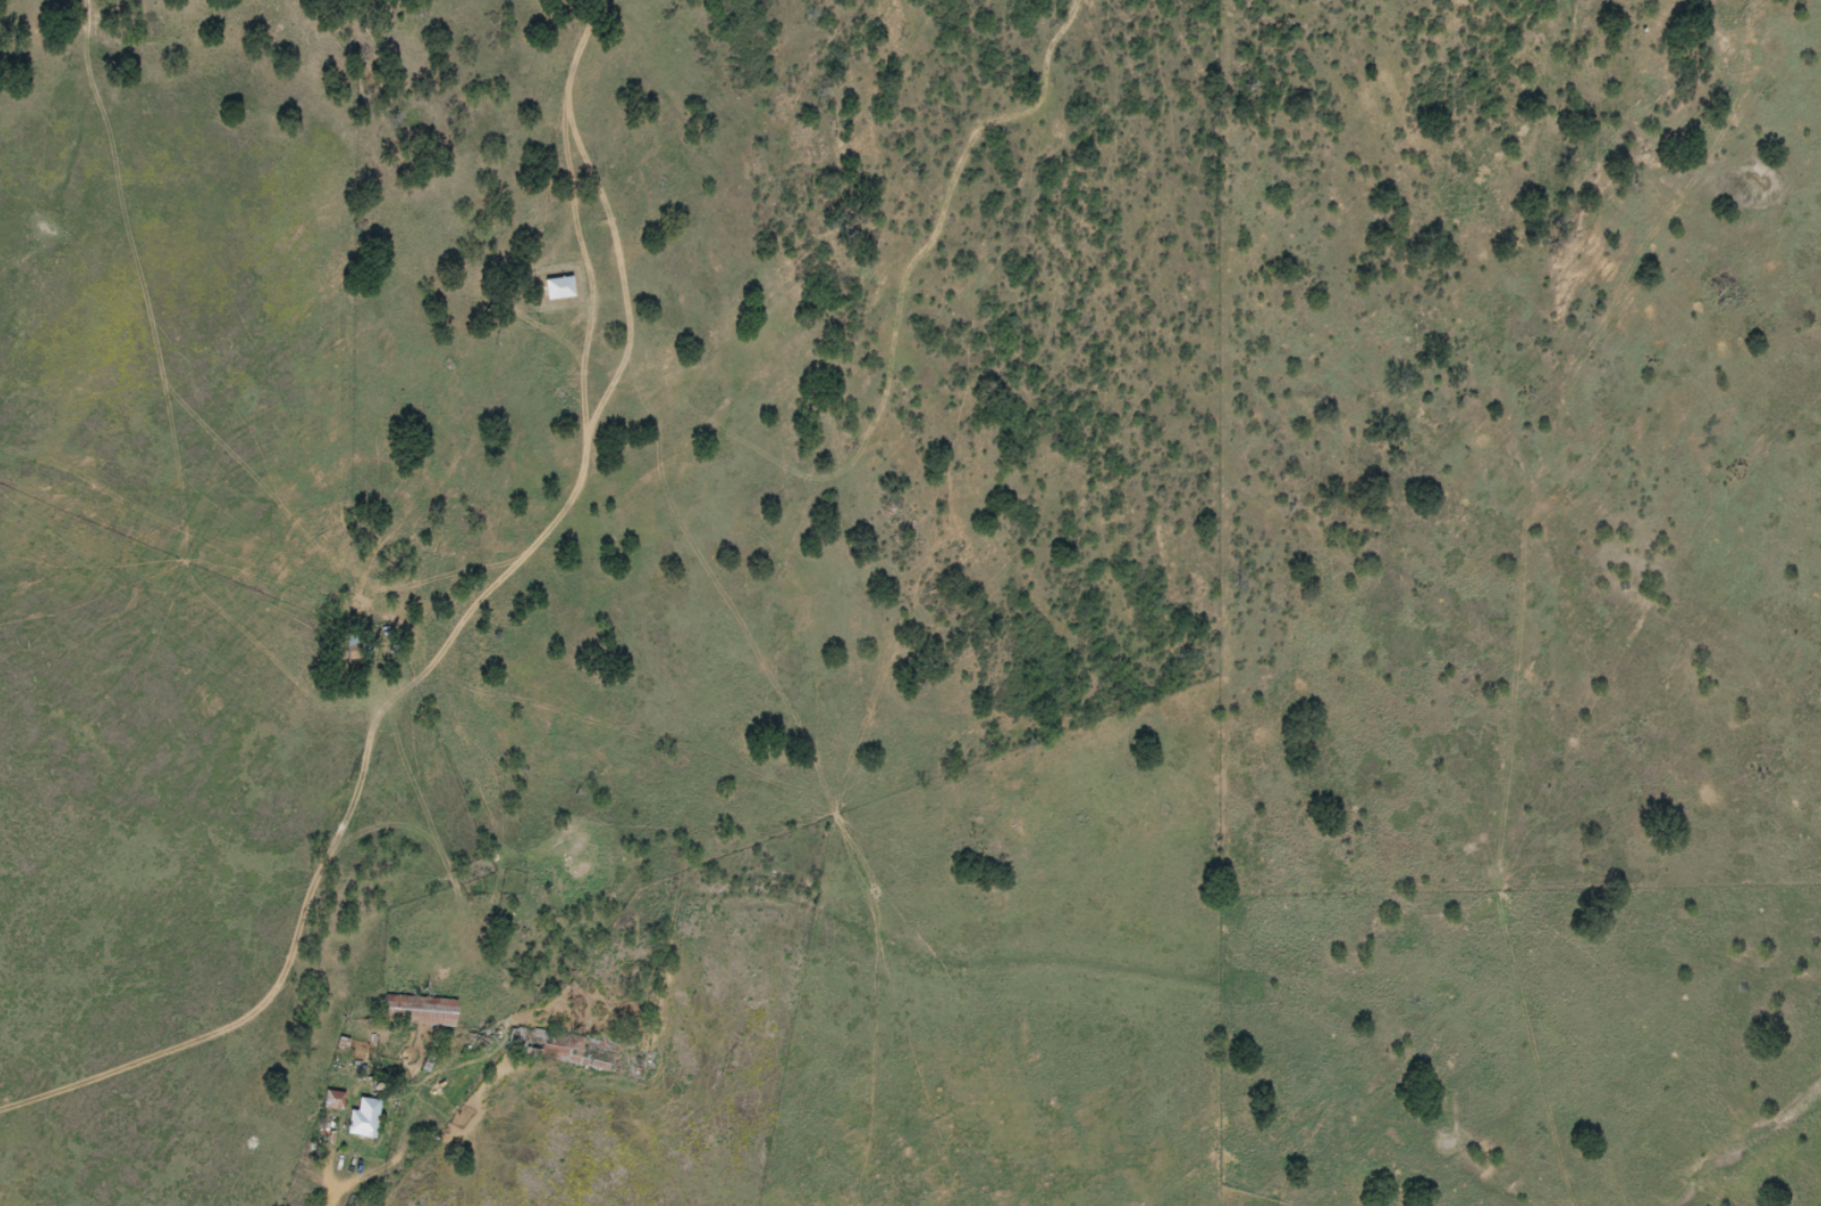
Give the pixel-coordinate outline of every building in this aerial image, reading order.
[(459,1028),(460,1001),(386,997),(384,1024),(459,1028)] [(348,1096),(328,1091),(324,1110),(344,1115),(348,1096)] [(381,1139),(381,1101),(360,1101),(360,1116),(351,1116),(351,1139),(381,1139)]
